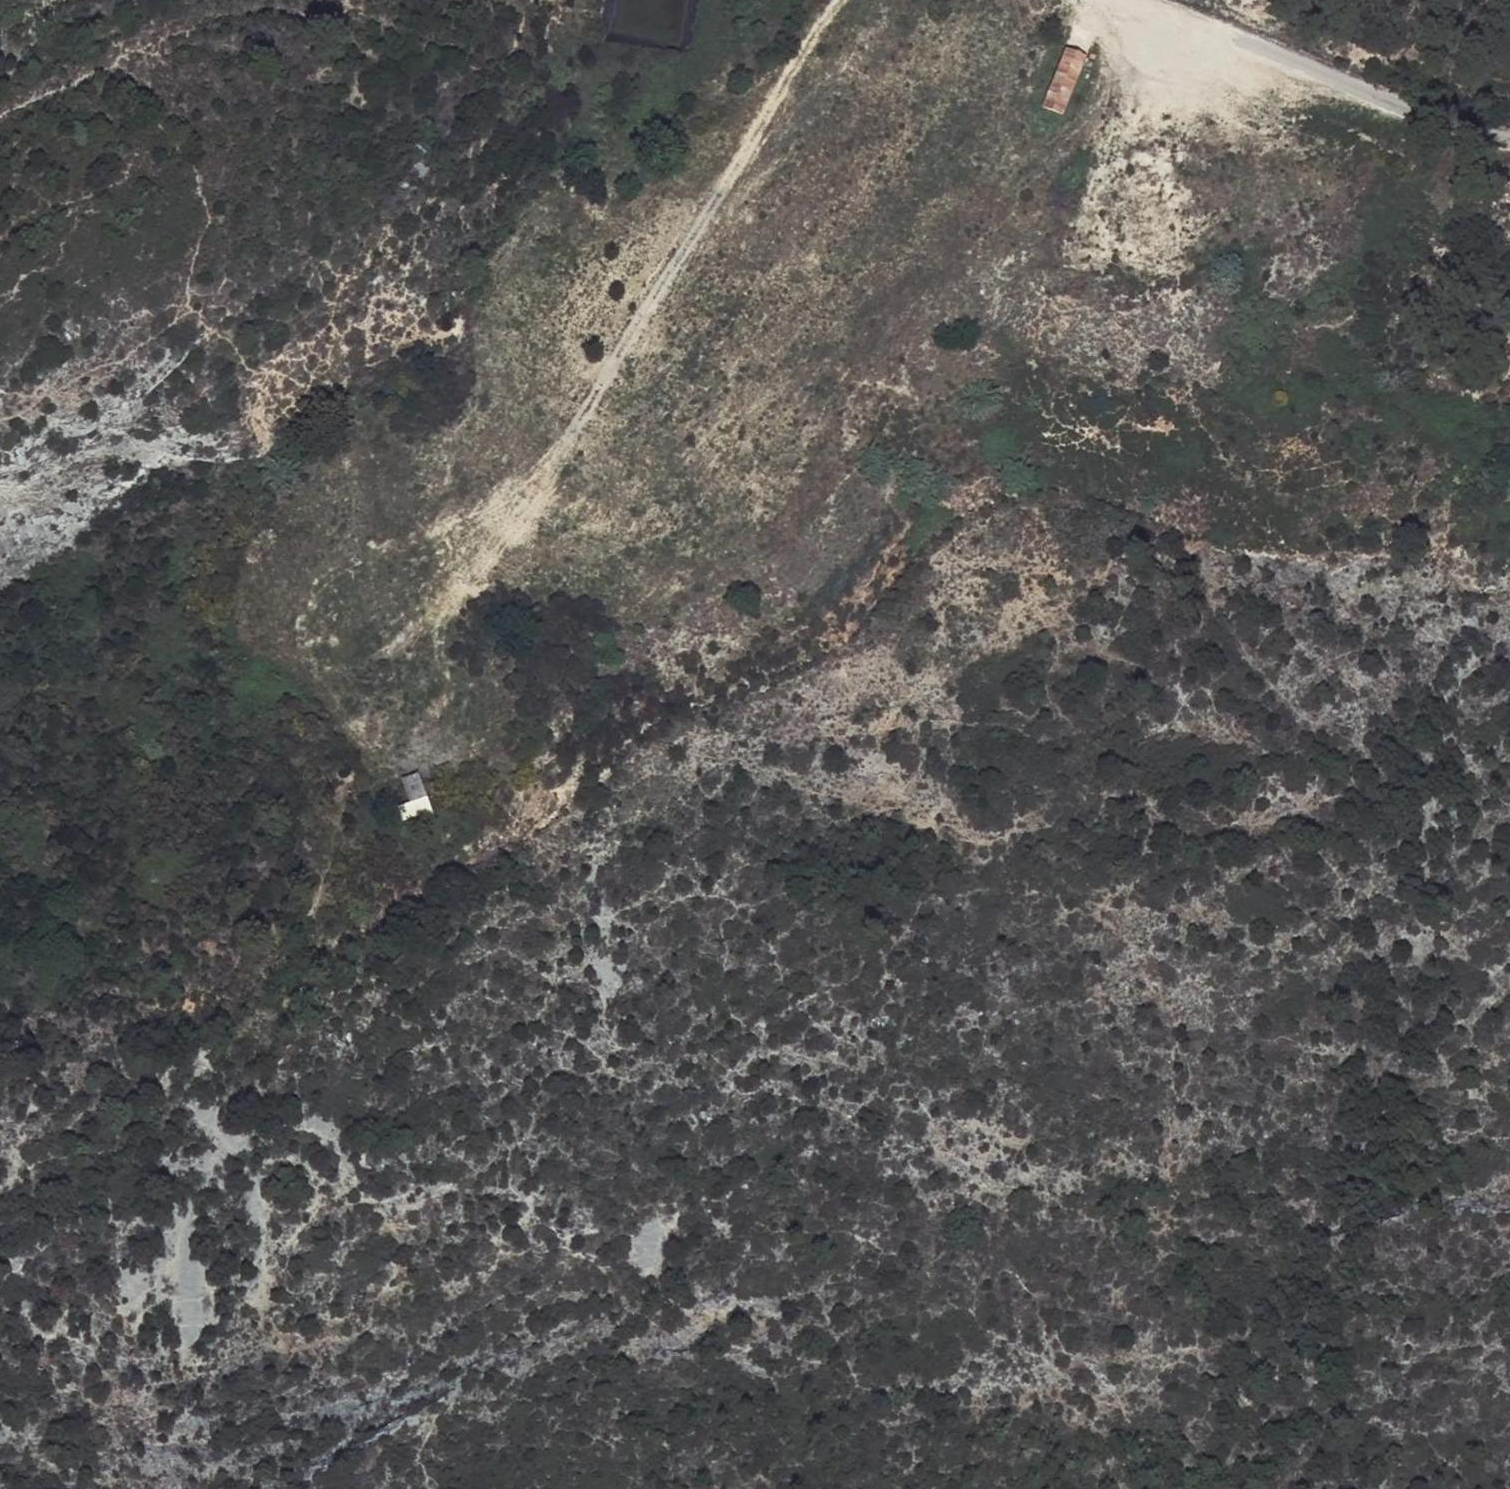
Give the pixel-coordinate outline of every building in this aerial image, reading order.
[(1041,106),(1064,115),(1088,55),(1065,46),(1041,106)]
